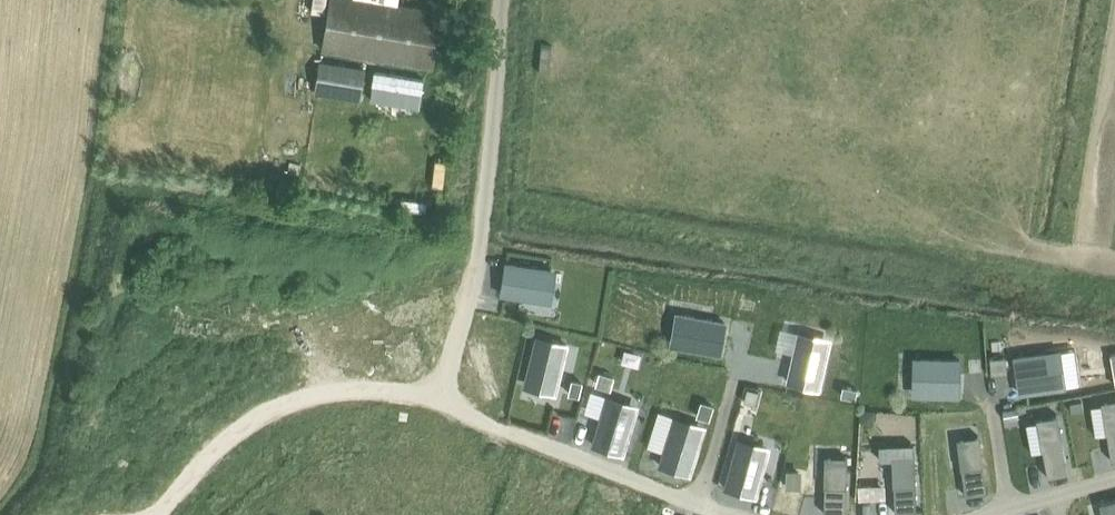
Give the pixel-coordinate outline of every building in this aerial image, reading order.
[(432,63),(441,9),(387,0),(329,0),(321,45),(432,63)] [(316,88),(360,95),(364,67),(320,60),(316,88)] [(371,69),(368,91),(381,93),(385,71),(371,69)] [(506,262),(501,293),(546,300),(551,269),(506,262)] [(681,314),(675,345),(719,352),(725,322),(681,314)] [(536,336),(525,381),(556,388),(567,344),(536,336)] [(793,355),(788,381),(819,387),(828,344),(797,337),(793,355)] [(1054,351),(1014,356),(1019,392),(1060,386),(1054,351)] [(1005,357),(991,358),(992,372),(1006,371),(1005,357)] [(919,358),(918,394),(959,395),(959,359),(919,358)] [(600,372),(596,383),(610,387),(613,376),(600,372)] [(572,379),(569,392),(578,395),(581,381),(572,379)] [(843,385),(841,394),(855,397),(857,388),(843,385)] [(747,388),(744,401),(755,404),(758,391),(747,388)] [(605,400),(592,444),(623,453),(636,409),(605,400)] [(1082,400),(1070,402),(1071,411),(1083,409),(1082,400)] [(701,401),(697,414),(708,418),(712,404),(701,401)] [(1105,403),(1109,432),(1105,432),(1105,433),(1107,433),(1111,459),(1114,459),(1114,401),(1105,403)] [(1017,407),(1003,410),(1005,421),(1019,418),(1017,407)] [(862,409),(861,422),(871,422),(874,420),(875,410),(862,409)] [(1036,420),(1025,422),(1031,452),(1041,450),(1042,450),(1047,476),(1069,472),(1058,414),(1056,414),(1056,417),(1040,420),(1036,420)] [(742,415),(739,427),(750,430),(753,417),(742,415)] [(663,451),(659,464),(690,473),(703,430),(673,421),(663,451)] [(978,438),(960,440),(962,450),(964,468),(961,468),(965,494),(986,492),(979,435),(978,435),(978,438)] [(737,443),(725,487),(755,495),(767,451),(737,443)] [(914,444),(880,445),(880,460),(895,459),(896,485),(893,485),(894,512),(916,511),(914,444)] [(824,486),(824,512),(845,513),(847,456),(846,456),(846,459),(828,458),(827,486),(824,486)] [(787,470),(786,486),(800,486),(800,485),(798,485),(799,472),(788,471),(788,470),(787,470)] [(885,485),(859,486),(859,499),(885,498),(885,485)] [(1099,502),(1099,503),(1102,503),(1105,514),(1114,514),(1114,498),(1099,502)]
